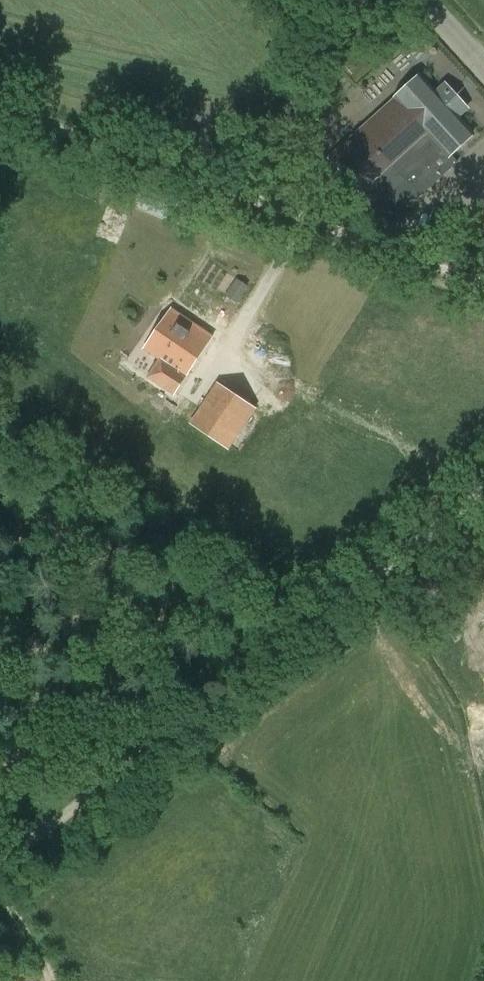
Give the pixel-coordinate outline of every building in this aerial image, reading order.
[(331,159),(361,193),(375,208),(406,181),(420,197),(458,163),(451,156),(473,137),(457,119),(467,109),(446,86),(436,96),(420,78),(331,159)] [(429,229),(456,239),(463,221),(435,212),(429,229)] [(225,296),(237,305),(249,288),(236,280),(225,296)] [(161,361),(150,379),(175,395),(213,338),(171,310),(145,349),(161,361)] [(190,422),(230,449),(257,408),(217,382),(190,422)] [(479,586),(471,598),(479,604),(483,596),(483,589),(479,586)]
